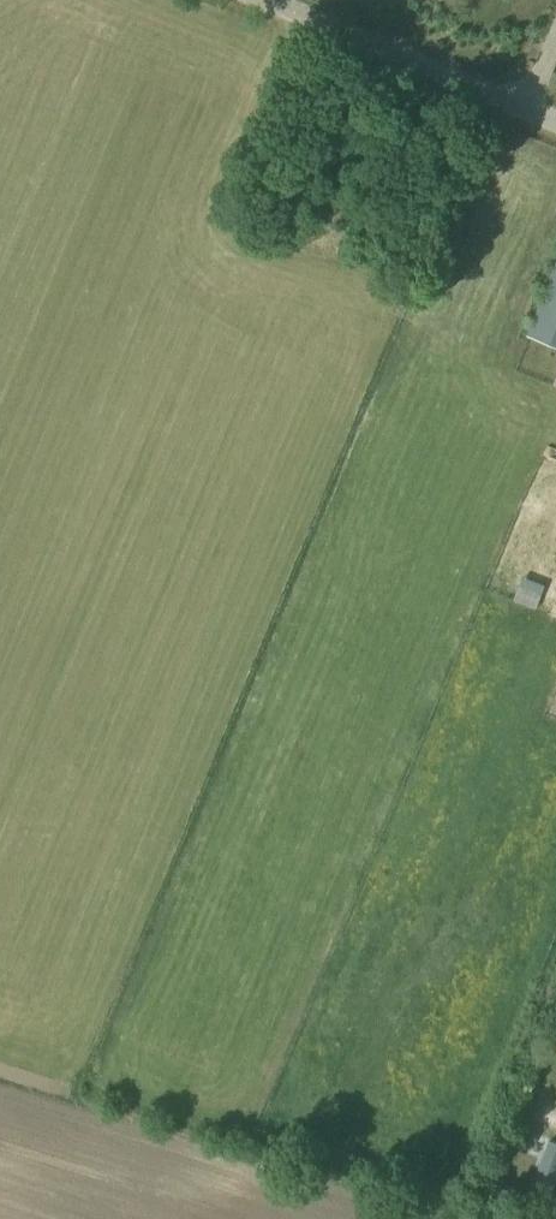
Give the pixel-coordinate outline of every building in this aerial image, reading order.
[(529,336),(555,347),(555,269),(529,336)] [(535,609),(540,594),(518,586),(512,601),(535,609)]
